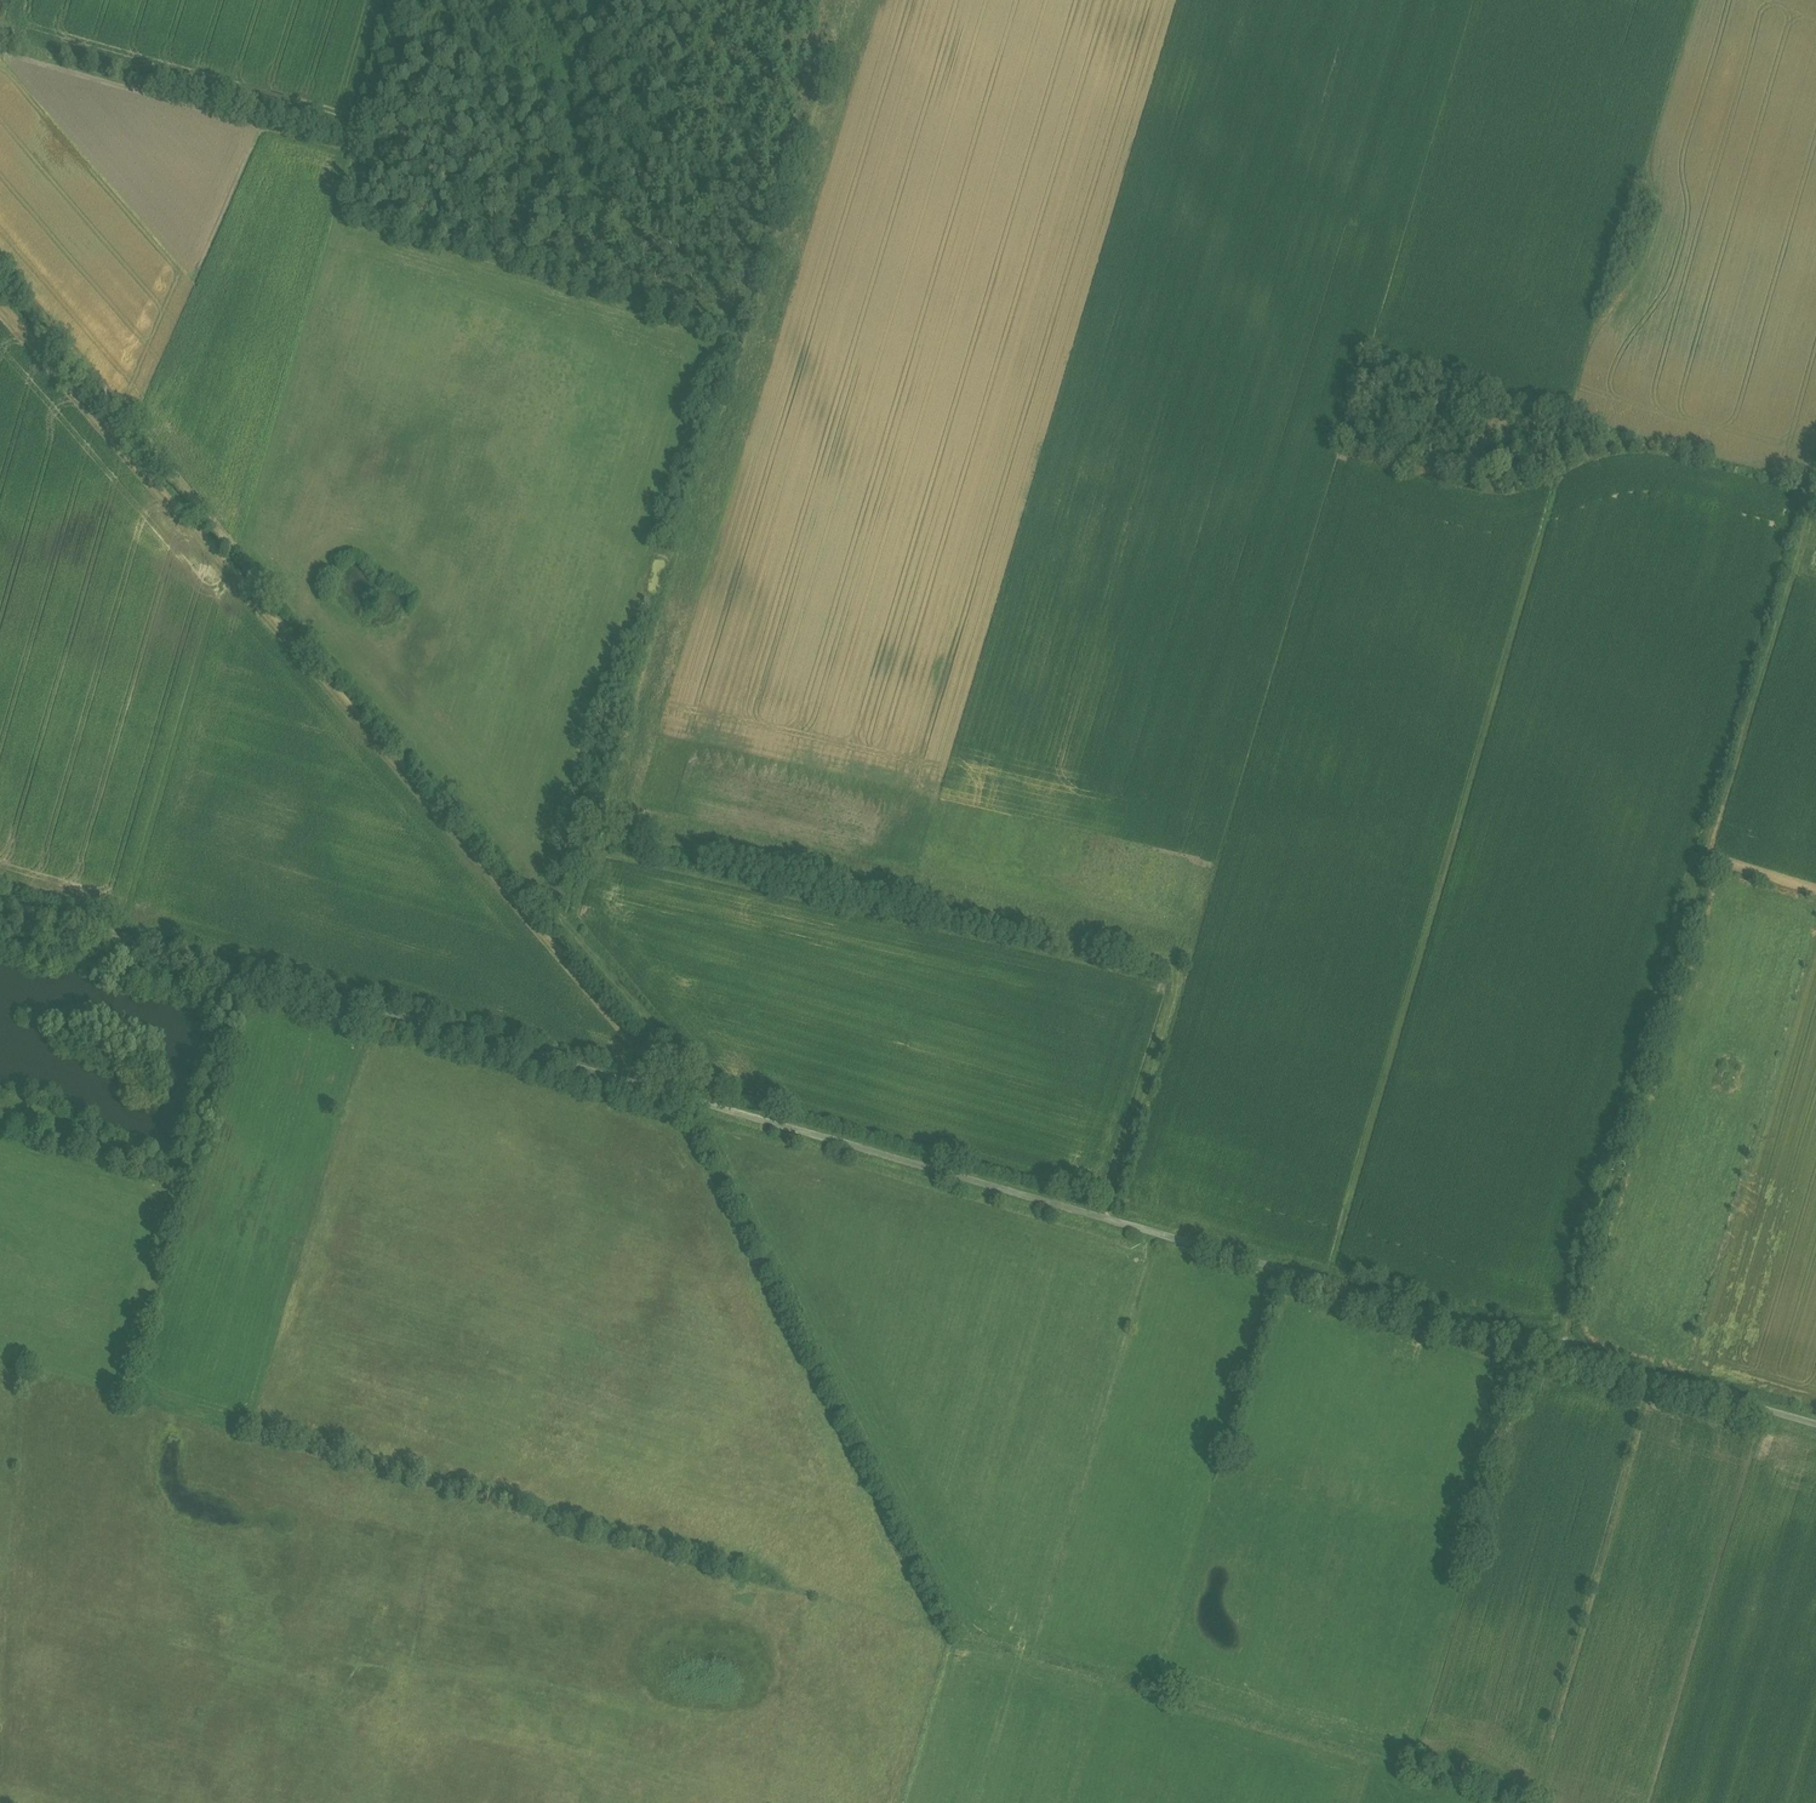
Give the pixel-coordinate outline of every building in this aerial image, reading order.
[(1476,1777),(1481,1767),(1466,1760),(1461,1770),(1476,1777)]
